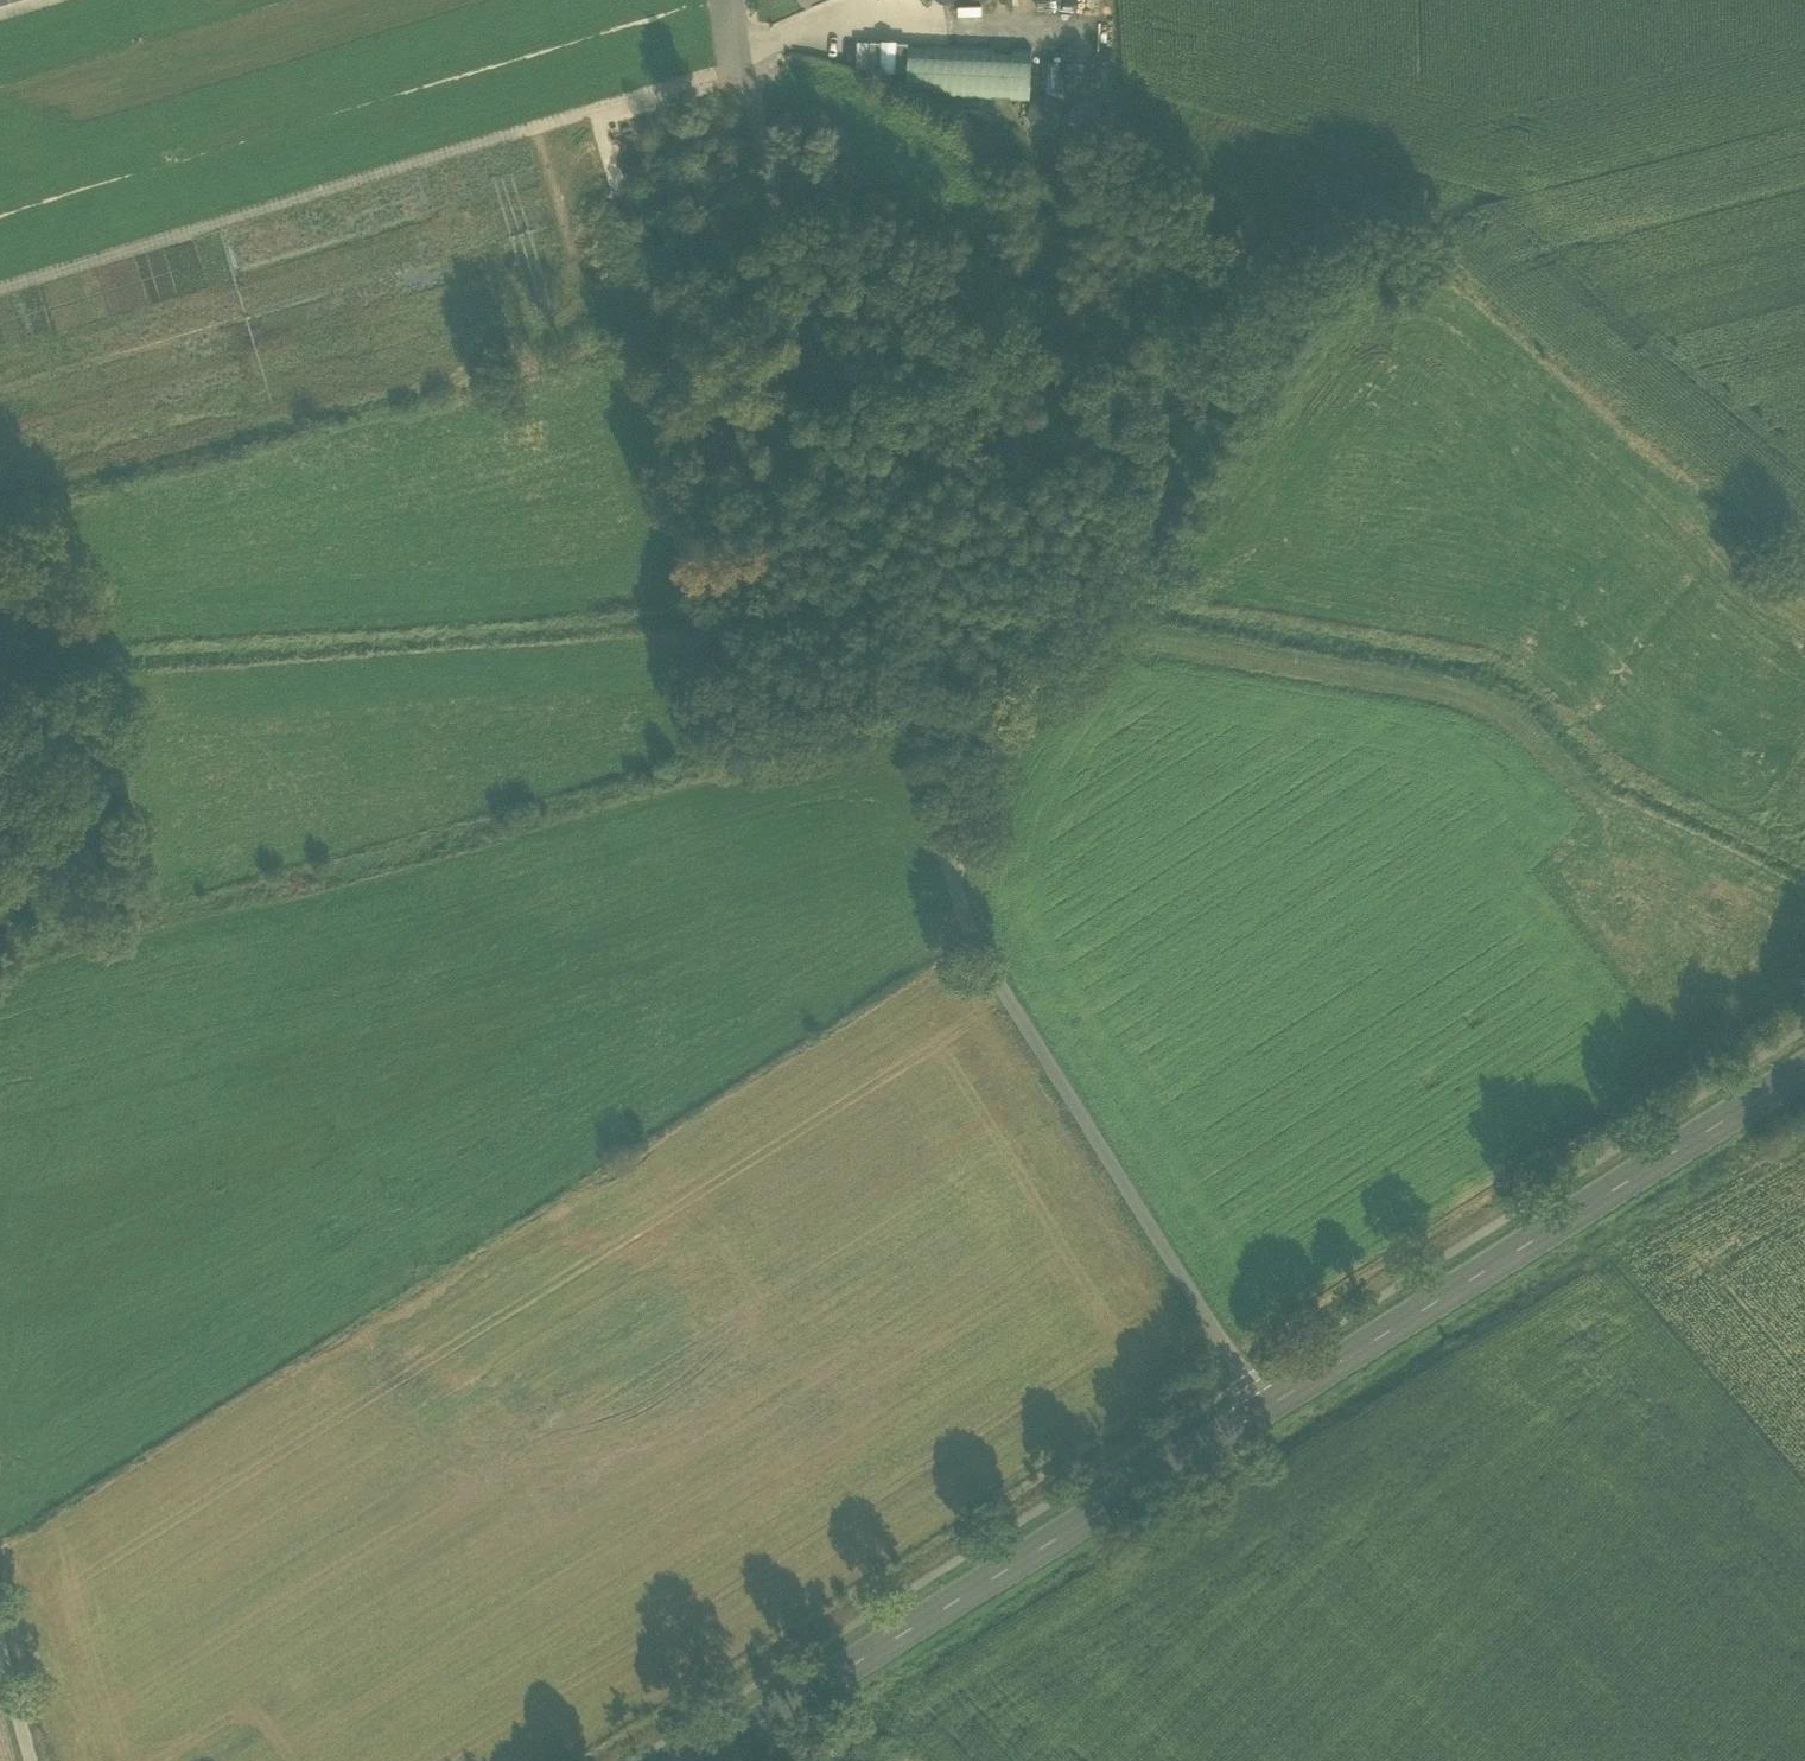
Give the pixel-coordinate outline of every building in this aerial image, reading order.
[(1105,0),(980,0),(981,15),(1105,7),(1105,0)] [(857,38),(856,67),(895,68),(896,39),(857,38)] [(897,71),(908,72),(909,41),(898,40),(897,71)] [(911,45),(910,91),(1031,95),(1033,49),(911,45)] [(1085,96),(1030,95),(1030,127),(1084,128),(1085,96)]
